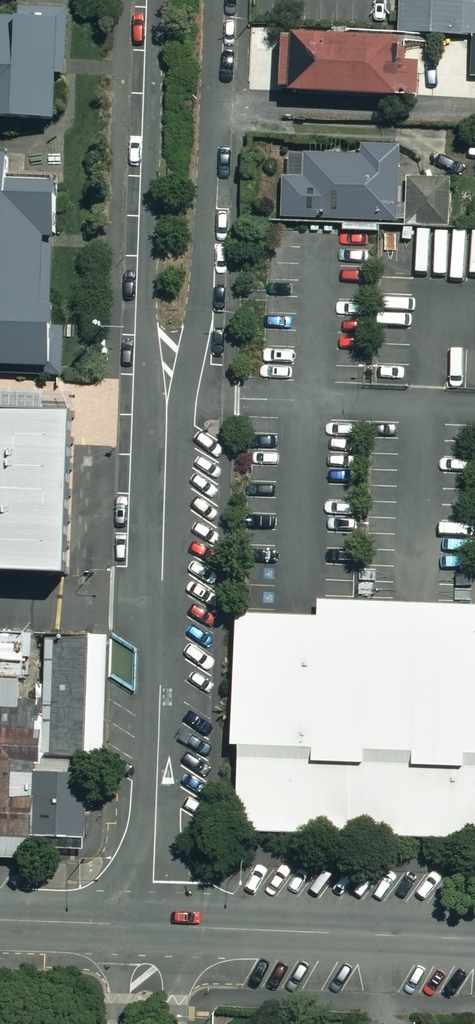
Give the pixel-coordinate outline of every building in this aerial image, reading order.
[(389,20),(474,20),(474,0),(389,0),(389,20)] [(48,118),(49,71),(63,71),(63,69),(65,7),(16,6),(15,15),(0,15),(0,117),(48,118)] [(268,33),(268,91),(388,91),(388,33),(268,33)] [(395,220),(397,141),(363,140),(363,151),(282,149),(281,218),(395,220)] [(8,371),(62,372),(62,366),(63,322),(53,322),(54,297),(51,296),(52,291),(53,247),(53,240),(53,231),(57,231),(59,172),(6,170),(7,145),(0,145),(0,371),(8,371)] [(446,179),(407,180),(407,225),(447,224),(446,179)] [(68,562),(72,444),(73,399),(47,399),(47,386),(47,380),(0,379),(0,559),(68,562)] [(240,614),(239,618),(239,624),(237,731),(237,743),(236,757),(235,833),(474,838),(474,602),(468,602),(438,601),(317,598),(317,616),(300,616),(240,614)] [(87,756),(91,631),(0,629),(0,753),(87,756)] [(101,631),(91,631),(87,756),(87,761),(98,761),(105,761),(105,742),(106,718),(106,698),(107,673),(108,654),(108,632),(103,631),(101,631)] [(31,831),(84,833),(85,833),(87,761),(87,756),(0,753),(0,830),(31,831)] [(31,844),(31,831),(0,830),(0,852),(31,853),(31,844)] [(84,845),(84,833),(31,831),(31,844),(84,845)]
